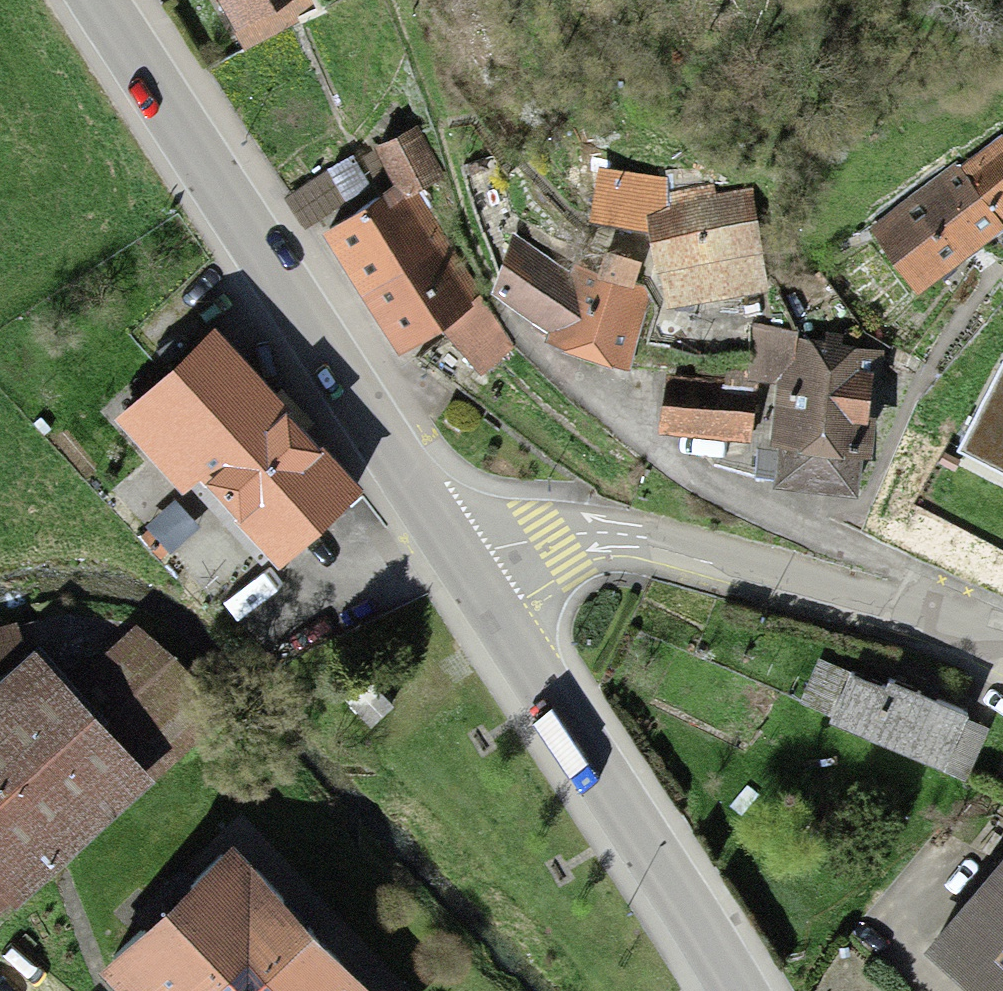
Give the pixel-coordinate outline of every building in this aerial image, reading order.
[(238,36),(302,0),(218,0),(238,36)] [(446,249),(417,204),(443,186),(415,142),(388,159),(405,186),(325,238),(366,302),(446,249)] [(878,240),(925,305),(1002,249),(1002,156),(1000,152),(878,240)] [(371,196),(355,169),(332,182),(348,209),(371,196)] [(752,203),(712,210),(667,202),(670,188),(603,176),(594,222),(651,233),(668,326),(770,308),(752,203)] [(482,305),(446,249),(366,302),(402,357),(445,329),(482,305)] [(644,272),(606,261),(599,284),(585,280),(582,290),(514,252),(508,294),(559,323),(555,331),(568,338),(565,349),(628,368),(649,300),(636,296),(644,272)] [(517,357),(482,305),(445,329),(479,381),(517,357)] [(801,341),(760,338),(757,381),(725,379),(724,392),(755,395),(756,390),(779,391),(774,461),(764,460),(762,489),(865,496),(875,357),(801,351),(801,341)] [(215,351),(123,435),(185,503),(211,480),(287,562),(353,502),(215,351)] [(1002,471),(1002,386),(963,454),(1002,471)] [(724,392),(673,388),(670,430),(752,436),(755,395),(724,392)] [(0,641),(0,682),(25,675),(15,637),(0,641)] [(214,726),(138,642),(68,706),(37,672),(0,706),(0,919),(214,726)] [(838,725),(835,731),(972,792),(995,740),(856,680),(852,688),(822,675),(806,711),(838,725)] [(341,704),(372,734),(393,713),(362,683),(341,704)] [(101,968),(124,990),(353,990),(221,853),(101,968)] [(942,963),(975,990),(1002,990),(1002,892),(942,963)]
